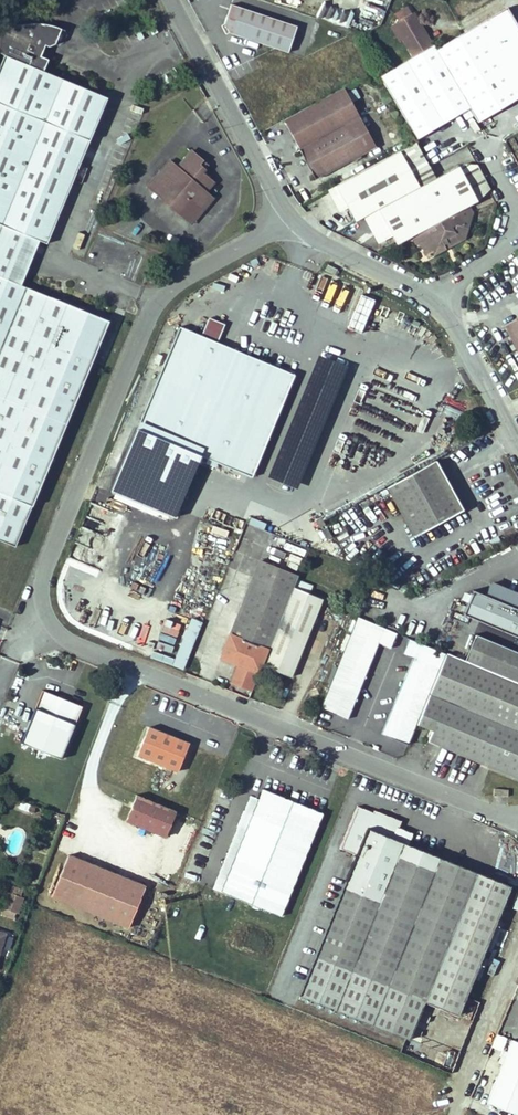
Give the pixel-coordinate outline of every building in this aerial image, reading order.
[(502,2),(430,45),(425,39),(426,38),(404,7),(402,8),(398,1),(386,8),(390,15),(387,17),(396,32),(395,32),(406,50),(373,71),(411,134),(464,103),(472,118),(517,91),(517,30),(502,2)] [(219,3),(212,21),(216,33),(274,53),(283,25),(219,3)] [(396,32),(387,17),(383,20),(392,35),(395,32),(396,32)] [(216,33),(212,21),(206,23),(210,34),(216,33)] [(25,234),(40,240),(47,243),(107,98),(43,71),(48,59),(40,57),(45,45),(49,46),(54,43),(60,29),(40,22),(15,25),(0,25),(0,52),(5,54),(0,66),(0,225),(25,234)] [(272,118),(305,178),(363,145),(330,86),(272,118)] [(383,156),(401,190),(423,177),(405,144),(383,156)] [(168,157),(158,171),(171,181),(159,196),(180,212),(191,197),(204,206),(214,194),(205,187),(213,175),(202,168),(196,164),(201,156),(188,147),(176,163),(168,157)] [(201,156),(196,164),(202,168),(208,160),(201,156)] [(442,167),(423,177),(401,190),(383,156),(317,190),(317,191),(329,213),(335,226),(348,219),(362,211),(377,239),(380,245),(395,238),(399,245),(403,244),(412,260),(443,242),(438,231),(451,223),(455,213),(452,208),(460,203),(442,167)] [(447,164),(442,167),(460,203),(471,193),(468,181),(467,179),(460,166),(447,164)] [(158,171),(146,186),(159,196),(171,181),(158,171)] [(191,197),(180,212),(193,221),(204,206),(191,197)] [(362,211),(348,219),(363,247),(377,239),(362,211)] [(451,223),(438,231),(443,242),(447,240),(446,238),(451,223)] [(0,225),(0,547),(13,553),(108,320),(21,285),(7,279),(25,234),(0,225)] [(40,240),(25,234),(7,279),(21,285),(40,240)] [(362,334),(376,300),(361,294),(347,328),(362,334)] [(517,391),(517,317),(487,334),(517,391)] [(138,429),(200,453),(240,353),(179,328),(138,429)] [(240,353),(200,453),(253,475),(269,436),(258,432),(283,370),(240,353)] [(283,370),(258,432),(269,436),(294,374),(283,370)] [(456,422),(464,406),(455,402),(441,430),(455,436),(460,424),(456,422)] [(108,455),(106,466),(121,469),(123,457),(108,455)] [(127,459),(122,469),(135,475),(140,465),(127,459)] [(437,461),(388,486),(414,535),(462,510),(437,461)] [(143,480),(155,485),(161,470),(148,465),(143,480)] [(135,478),(131,489),(178,509),(183,498),(135,478)] [(250,525),(264,529),(266,523),(252,518),(250,525)] [(238,663),(260,671),(263,664),(293,585),(298,573),(260,558),(222,656),(238,663)] [(311,590),(312,584),(299,581),(297,586),(311,590)] [(489,581),(483,595),(470,589),(460,614),(517,639),(517,593),(489,581)] [(293,585),(263,664),(291,675),(322,597),(293,585)] [(331,646),(341,615),(333,613),(323,643),(331,646)] [(390,646),(396,631),(357,615),(318,712),(346,723),(379,641),(390,646)] [(417,728),(421,718),(448,654),(408,637),(402,651),(414,656),(380,737),(408,748),(417,728)] [(465,661),(517,683),(517,654),(475,637),(465,661)] [(421,718),(437,724),(433,735),(429,744),(517,781),(517,683),(465,661),(448,654),(421,718)] [(230,682),(252,690),(260,671),(238,663),(230,682)] [(42,690),(21,743),(61,759),(82,706),(42,690)] [(421,718),(417,728),(433,735),(437,724),(421,718)] [(189,743),(149,727),(137,755),(178,772),(189,743)] [(508,790),(494,788),(493,795),(508,796),(508,790)] [(281,917),(323,814),(262,789),(252,815),(243,811),(236,827),(246,830),(220,892),(281,917)] [(166,836),(176,810),(138,794),(127,820),(166,836)] [(510,886),(386,836),(392,820),(357,807),(346,835),(361,841),(300,996),(409,1039),(424,1001),(458,1015),(510,886)] [(51,896),(128,927),(145,886),(68,855),(51,896)] [(21,889),(12,886),(10,892),(19,895),(21,889)] [(10,892),(8,891),(1,913),(14,918),(21,896),(19,895),(10,892)] [(516,1038),(488,1102),(517,1114),(517,1038),(516,1038)]
